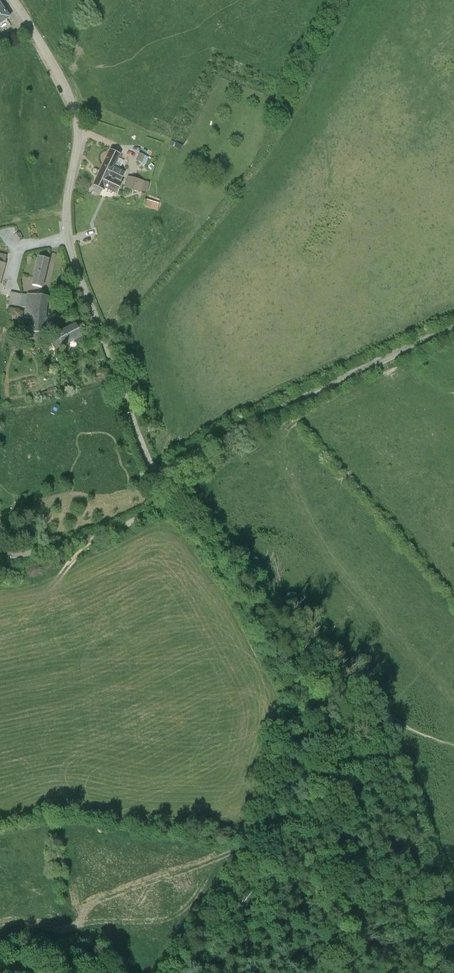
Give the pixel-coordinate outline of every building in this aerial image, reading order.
[(9,17),(3,9),(0,4),(0,24),(9,17)] [(113,168),(115,163),(120,154),(111,150),(100,172),(109,177),(119,180),(122,172),(115,168),(113,168)] [(109,177),(100,172),(92,190),(102,195),(105,188),(117,194),(123,182),(119,180),(109,177)] [(145,181),(128,176),(125,188),(142,192),(145,181)] [(158,203),(145,199),(143,206),(157,210),(158,203)] [(20,232),(13,236),(17,242),(24,239),(20,232)] [(36,267),(32,285),(42,287),(49,259),(39,257),(36,267)] [(21,293),(11,292),(8,304),(20,306),(21,293)] [(36,296),(27,295),(25,315),(33,316),(36,296)] [(48,297),(36,296),(33,316),(25,315),(23,331),(32,332),(31,339),(41,340),(42,333),(44,333),(48,297)] [(75,326),(57,334),(63,345),(81,337),(75,326)] [(40,393),(42,399),(57,396),(56,390),(40,393)]
